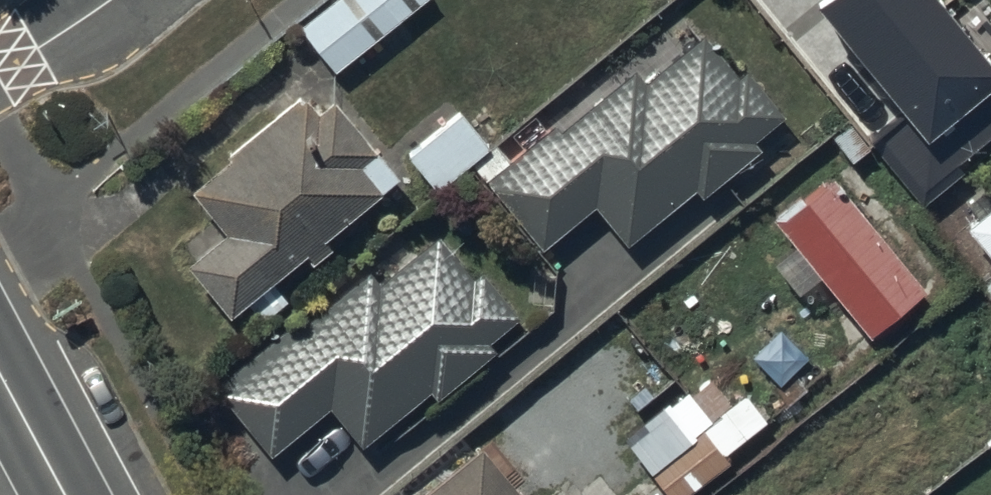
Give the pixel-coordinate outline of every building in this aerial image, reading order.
[(422,0),(332,0),(297,29),(334,74),(422,0)] [(906,104),(878,127),(923,181),(990,125),(990,98),(976,80),(990,67),(990,50),(950,0),(819,0),(906,104)] [(509,163),(494,145),(471,164),(541,247),(592,204),(626,244),(692,188),(699,196),(755,149),(750,142),(781,116),(744,72),(736,79),(700,36),(644,83),(633,70),(560,131),(555,124),(509,163)] [(328,247),(322,240),(396,175),(332,101),(318,113),(298,91),(224,156),(226,158),(188,192),(223,232),(185,265),(229,315),(245,301),(252,309),(260,302),(270,314),(287,299),(271,281),(302,253),(310,262),(328,247)] [(435,191),(487,145),(458,112),(406,157),(435,191)] [(825,170),(768,217),(793,247),(773,262),(798,292),(817,277),(867,338),(925,290),(825,170)] [(967,229),(990,257),(990,208),(967,229)] [(271,454),(328,405),(362,444),(427,388),(434,396),(491,346),(487,341),(517,315),(478,270),(472,276),(436,235),(381,284),(368,269),(294,334),(287,326),(214,389),(271,454)] [(646,471),(666,494),(687,494),(727,462),(722,455),(791,399),(770,372),(709,421),(687,394),(615,452),(636,479),(646,471)] [(419,494),(518,494),(477,447),(419,494)]
